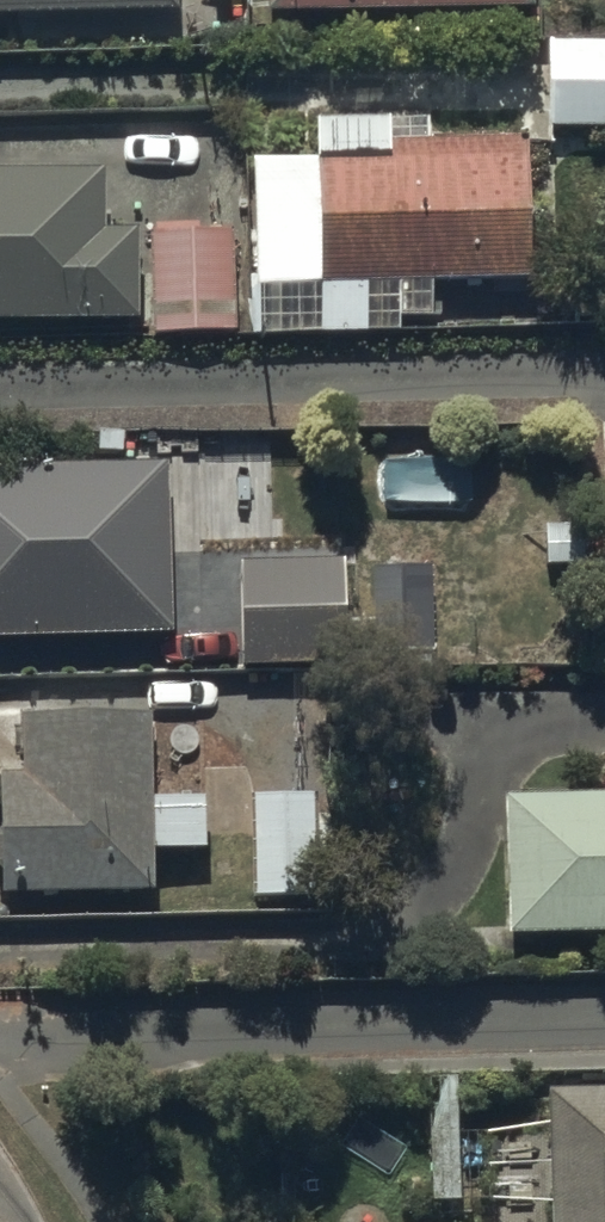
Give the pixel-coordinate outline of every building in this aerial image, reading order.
[(174,23),(174,0),(0,0),(0,24),(174,23)] [(269,21),(534,15),(534,0),(269,0),(269,21)] [(549,49),(547,132),(604,133),(604,50),(549,49)] [(315,173),(253,175),(256,297),(395,293),(396,325),(434,324),(434,294),(529,292),(526,151),(387,155),(386,131),(314,133),(315,173)] [(106,184),(0,184),(0,336),(133,336),(133,245),(106,245),(106,184)] [(230,234),(150,238),(155,343),(235,340),(230,234)] [(0,481),(0,647),(173,644),(170,478),(0,481)] [(347,563),(239,568),(243,676),(351,671),(347,563)] [(1,793),(4,907),(153,903),(151,858),(205,857),(204,803),(188,804),(188,794),(170,794),(170,802),(149,803),(147,727),(18,731),(20,793),(1,793)] [(336,796),(245,801),(251,910),(341,905),(336,796)] [(509,947),(604,945),(604,805),(506,807),(509,947)] [(458,1093),(431,1093),(430,1212),(458,1213),(458,1093)] [(547,1102),(549,1152),(504,1153),(505,1202),(550,1200),(551,1221),(604,1221),(604,1100),(547,1102)]
